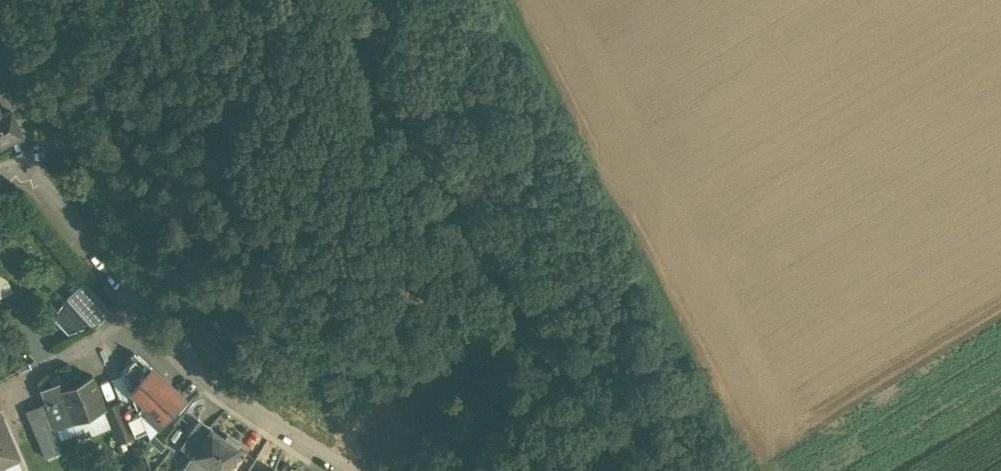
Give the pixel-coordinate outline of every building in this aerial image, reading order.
[(0,93),(0,109),(1,112),(11,108),(12,109),(17,107),(11,89),(0,93)] [(0,112),(0,143),(22,135),(12,109),(11,108),(1,112),(0,112)] [(62,131),(53,134),(57,147),(67,144),(62,131)] [(111,311),(85,281),(67,297),(93,327),(111,311)] [(150,434),(184,398),(138,355),(122,372),(150,434)] [(73,376),(40,389),(46,402),(42,404),(51,424),(70,416),(71,420),(104,407),(91,375),(75,381),(73,376)] [(104,407),(118,440),(133,434),(119,401),(104,407)] [(42,403),(27,409),(36,431),(41,443),(56,437),(51,424),(42,404),(42,403)] [(17,454),(0,414),(0,462),(17,454)] [(197,419),(180,445),(191,452),(182,465),(191,470),(219,470),(236,446),(239,442),(226,433),(223,437),(197,419)] [(0,462),(0,470),(15,470),(23,468),(17,454),(0,462)]
